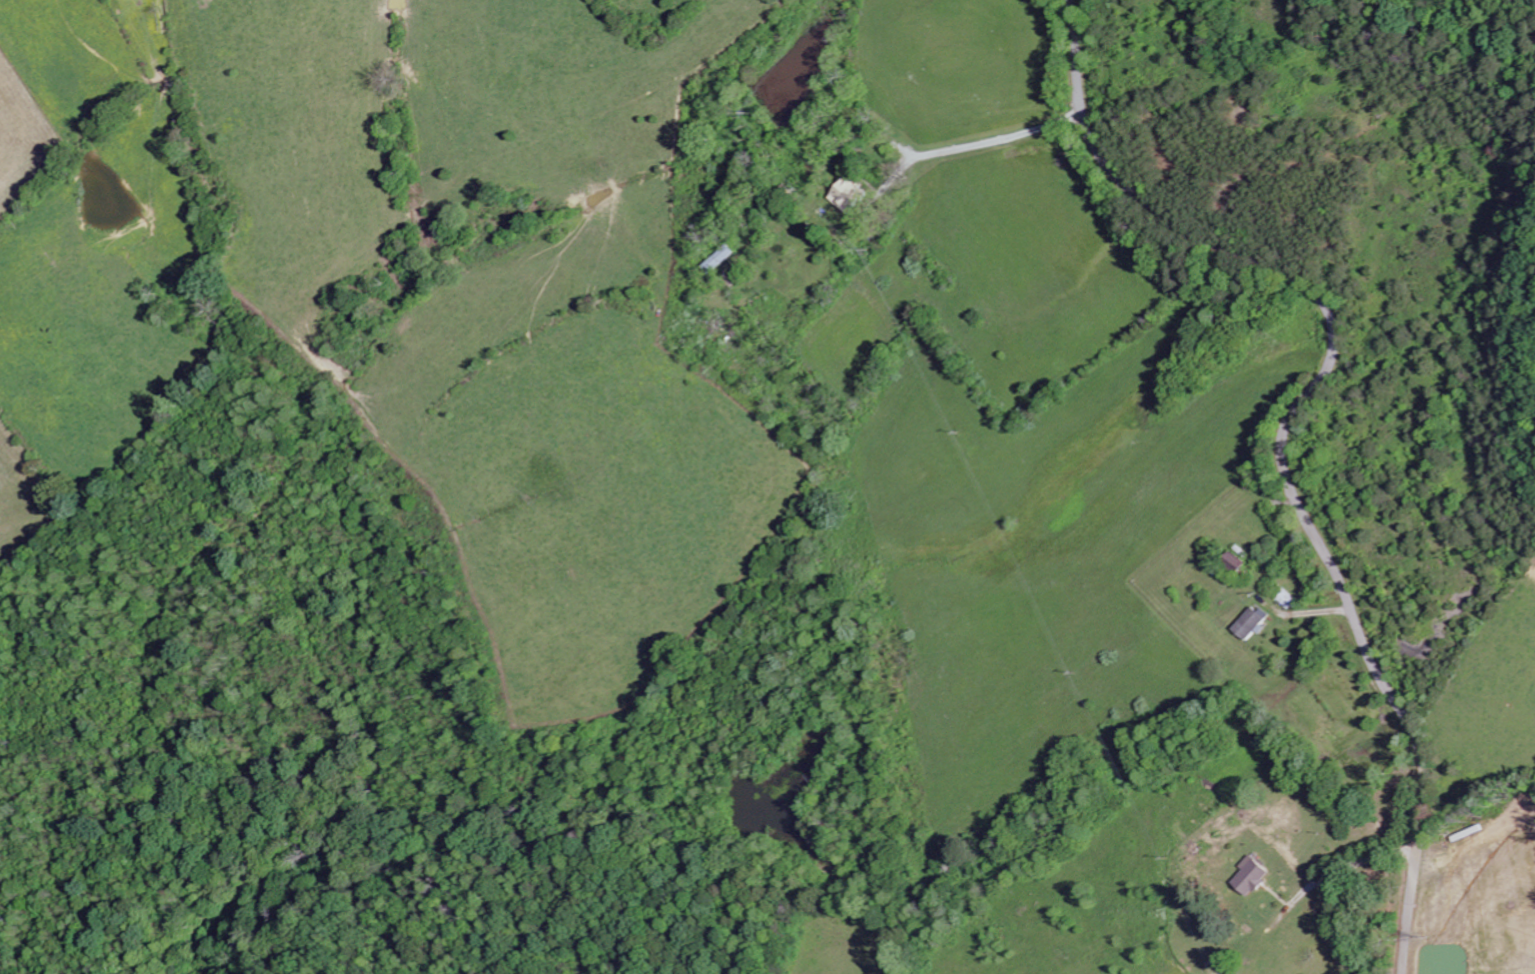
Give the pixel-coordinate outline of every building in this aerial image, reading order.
[(828,196),(844,210),(864,187),(848,173),(828,196)] [(702,267),(710,275),(735,253),(728,244),(702,267)] [(1222,562),(1237,574),(1246,563),(1231,551),(1222,562)] [(1232,629),(1246,641),(1267,617),(1254,605),(1232,629)] [(1232,884),(1249,898),(1270,873),(1253,859),(1232,884)]
